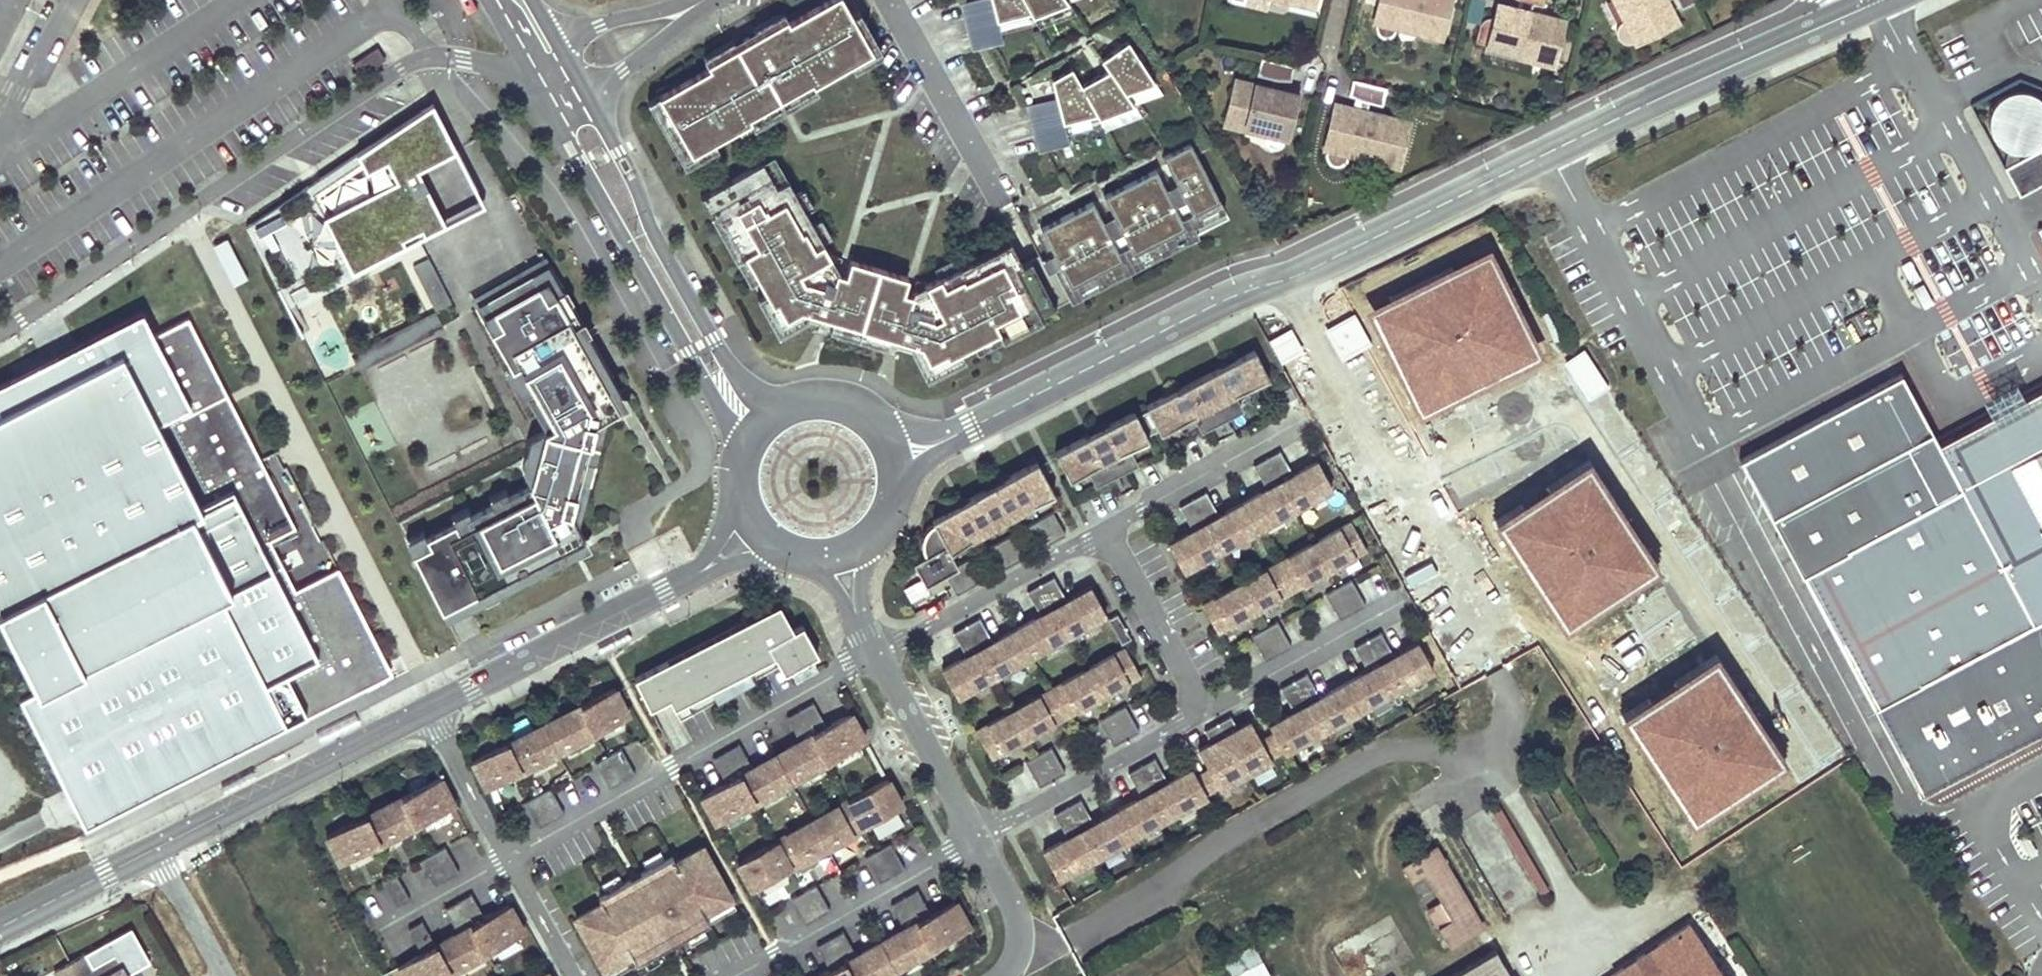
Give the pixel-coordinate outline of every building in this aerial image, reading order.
[(657,96),(659,100),(696,165),(754,132),(779,118),(784,115),(788,112),(794,109),(818,95),(877,62),(874,56),(842,0),(827,0),(787,23),(784,17),(706,61),(709,67),(708,67),(657,96)] [(960,5),(964,21),(994,13),(991,0),(980,0),(960,5)] [(997,22),(1030,13),(1022,0),(991,0),(994,13),(997,22)] [(1030,13),(1033,18),(1068,6),(1064,0),(1022,0),(1030,13)] [(1373,21),(1373,22),(1373,23),(1373,24),(1373,25),(1373,26),(1373,27),(1374,28),(1374,29),(1375,30),(1375,31),(1376,31),(1376,32),(1377,33),(1378,33),(1378,34),(1379,34),(1380,34),(1380,35),(1381,35),(1382,35),(1383,35),(1384,36),(1385,36),(1385,35),(1386,35),(1387,35),(1388,35),(1389,35),(1390,34),(1391,34),(1391,33),(1392,33),(1392,32),(1393,32),(1394,31),(1394,30),(1395,30),(1395,29),(1395,28),(1396,27),(1440,38),(1449,0),(1379,0),(1373,21)] [(1621,17),(1620,17),(1620,18),(1619,18),(1619,19),(1618,19),(1617,20),(1616,21),(1616,22),(1615,23),(1615,24),(1614,24),(1614,25),(1614,26),(1614,27),(1614,28),(1614,29),(1614,30),(1614,31),(1614,32),(1615,34),(1615,35),(1616,36),(1616,37),(1617,37),(1617,38),(1618,39),(1619,40),(1621,40),(1622,41),(1623,41),(1624,42),(1625,42),(1626,42),(1627,42),(1628,42),(1629,42),(1630,41),(1631,41),(1632,41),(1677,20),(1668,0),(1613,0),(1621,17)] [(1481,16),(1481,17),(1475,39),(1485,42),(1483,49),(1549,65),(1561,17),(1495,1),(1493,9),(1492,9),(1491,9),(1490,9),(1489,9),(1488,9),(1487,10),(1486,10),(1486,11),(1485,11),(1484,12),(1483,12),(1483,13),(1482,13),(1482,14),(1482,15),(1481,16)] [(994,13),(964,21),(968,37),(998,29),(997,22),(994,13)] [(998,29),(968,37),(972,53),(986,49),(992,48),(1003,45),(998,29)] [(1126,40),(1099,59),(1106,69),(1107,69),(1123,93),(1123,92),(1153,82),(1126,40)] [(361,75),(385,59),(377,47),(353,64),(361,75)] [(1294,68),(1261,59),(1256,76),(1277,81),(1290,82),(1294,68)] [(1050,78),(1055,97),(1059,113),(1061,122),(1095,113),(1079,85),(1069,67),(1050,78)] [(1106,69),(1079,85),(1095,113),(1098,118),(1132,104),(1123,92),(1123,93),(1107,69),(1106,69)] [(1244,132),(1263,138),(1263,139),(1263,140),(1263,141),(1263,142),(1263,143),(1263,144),(1264,145),(1264,146),(1264,147),(1265,147),(1265,148),(1266,148),(1266,149),(1267,149),(1269,150),(1270,151),(1271,151),(1272,151),(1273,152),(1274,152),(1275,152),(1276,151),(1277,151),(1278,151),(1279,151),(1279,150),(1280,150),(1281,149),(1282,148),(1283,147),(1284,146),(1284,145),(1285,144),(1285,143),(1297,95),(1235,79),(1223,127),(1244,132)] [(1382,104),(1386,88),(1352,80),(1349,94),(1361,99),(1382,104)] [(1986,130),(1992,145),(2004,155),(2020,158),(2035,152),(2041,144),(2041,109),(2030,99),(2014,96),(1999,102),(1989,114),(1986,130)] [(1055,97),(1025,105),(1029,121),(1059,113),(1055,97)] [(443,221),(415,167),(454,147),(429,100),(244,225),(285,304),(443,221)] [(696,165),(659,100),(647,107),(684,171),(696,165)] [(1335,101),(1324,149),(1324,151),(1323,151),(1323,152),(1323,153),(1323,154),(1324,155),(1324,156),(1324,157),(1324,158),(1325,159),(1326,160),(1326,161),(1327,161),(1327,162),(1328,163),(1329,164),(1330,164),(1331,165),(1332,165),(1333,165),(1334,166),(1335,166),(1336,166),(1337,166),(1338,166),(1339,166),(1340,166),(1341,165),(1342,165),(1342,164),(1343,164),(1344,164),(1345,163),(1346,162),(1347,161),(1348,160),(1348,159),(1349,158),(1349,157),(1349,156),(1350,156),(1397,167),(1409,119),(1335,101)] [(1059,113),(1029,121),(1033,136),(1063,129),(1061,122),(1059,113)] [(1063,129),(1033,136),(1037,153),(1044,151),(1046,150),(1067,144),(1063,129)] [(771,155),(702,194),(780,332),(800,321),(825,329),(828,330),(888,347),(895,350),(912,355),(923,376),(1230,221),(1199,161),(1189,142),(1022,227),(1038,257),(1021,265),(1009,241),(987,252),(956,270),(936,280),(923,284),(918,287),(911,291),(909,298),(900,295),(906,276),(853,261),(849,259),(843,278),(840,277),(834,275),(836,269),(814,238),(804,220),(797,208),(787,190),(771,155)] [(482,201),(454,147),(415,167),(443,221),(482,201)] [(2040,154),(2002,174),(2017,202),(2041,189),(2041,158),(2040,154)] [(796,184),(787,190),(797,208),(806,203),(796,184)] [(823,233),(813,215),(804,220),(814,238),(823,233)] [(232,285),(247,277),(226,235),(211,243),(232,285)] [(1539,353),(1489,251),(1370,310),(1421,411),(1539,353)] [(427,255),(411,264),(433,307),(450,299),(427,255)] [(951,261),(931,270),(936,280),(956,270),(951,261)] [(521,455),(396,520),(445,615),(550,562),(546,554),(584,534),(577,520),(582,501),(573,499),(591,430),(601,432),(606,413),(619,405),(610,389),(619,384),(546,262),(474,304),(544,425),(526,435),(521,455)] [(433,308),(349,351),(358,368),(442,324),(433,308)] [(1,412),(23,401),(20,395),(68,370),(71,376),(89,366),(152,335),(139,309),(75,342),(0,382),(0,410),(1,412)] [(189,316),(152,335),(89,366),(71,376),(68,370),(20,395),(23,401),(1,412),(0,412),(0,602),(44,688),(23,698),(89,824),(287,721),(289,724),(364,686),(361,679),(359,675),(389,660),(340,565),(297,587),(272,538),(297,524),(232,398),(189,316)] [(1134,413),(1055,453),(1069,481),(1101,465),(1111,460),(1148,441),(1146,437),(1158,432),(1159,435),(1268,380),(1254,353),(1146,407),(1148,412),(1136,418),(1134,413)] [(1291,385),(1274,394),(1280,404),(1297,395),(1291,385)] [(1916,804),(1988,765),(2041,736),(2041,713),(2041,711),(2041,399),(2018,412),(2012,415),(2000,421),(1989,427),(1912,468),(1874,398),(1739,470),(1916,804)] [(582,501),(601,432),(591,430),(573,499),(582,501)] [(1279,453),(1265,460),(1294,511),(1331,491),(1316,465),(1292,477),(1279,453)] [(1257,532),(1294,511),(1265,460),(1252,467),(1266,491),(1242,504),(1257,532)] [(1657,565),(1588,461),(1497,521),(1566,625),(1657,565)] [(1032,466),(1010,479),(1017,490),(1021,499),(1028,511),(1049,499),(1032,466)] [(1010,479),(989,490),(996,501),(1000,510),(1007,522),(1028,511),(1021,499),(1017,490),(1010,479)] [(989,490),(969,501),(976,513),(981,523),(987,533),(1007,522),(1000,510),(996,501),(989,490)] [(1205,494),(1192,501),(1220,552),(1257,532),(1242,504),(1218,518),(1205,494)] [(1049,499),(1028,511),(1048,547),(1069,535),(1049,499)] [(969,501),(948,512),(955,524),(961,535),(966,545),(987,533),(981,523),(976,513),(969,501)] [(1182,573),(1220,552),(1192,501),(1178,508),(1192,532),(1167,546),(1182,573)] [(1028,511),(1007,522),(1027,558),(1048,547),(1028,511)] [(955,524),(948,512),(927,524),(929,529),(926,531),(923,534),(921,536),(919,540),(918,544),(918,548),(918,552),(919,556),(921,559),(907,566),(919,589),(953,570),(945,556),(966,545),(961,535),(955,524)] [(1006,569),(1027,558),(1007,522),(987,533),(1006,569)] [(1350,524),(1312,545),(1327,572),(1365,551),(1350,524)] [(987,533),(966,545),(986,581),(1006,569),(987,533)] [(966,545),(945,556),(953,570),(965,592),(986,581),(966,545)] [(1312,545),(1275,565),(1290,593),(1327,572),(1312,545)] [(1275,565),(1238,585),(1253,613),(1290,593),(1275,565)] [(1052,578),(1039,584),(1067,636),(1105,615),(1090,588),(1081,593),(1065,602),(1052,578)] [(1350,583),(1337,590),(1351,614),(1364,608),(1350,583)] [(1039,584),(1026,592),(1039,616),(1015,629),(1030,656),(1067,636),(1039,584)] [(1238,585),(1200,606),(1215,634),(1253,613),(1238,585)] [(1337,590),(1324,597),(1338,621),(1351,614),(1337,590)] [(665,662),(631,679),(647,710),(666,699),(675,717),(776,666),(780,673),(816,655),(801,627),(786,634),(773,641),(763,622),(759,614),(755,616),(665,662)] [(777,615),(763,622),(773,641),(786,634),(777,615)] [(1015,629),(991,642),(978,619),(965,626),(993,676),(1030,656),(1015,629)] [(1276,623),(1263,630),(1277,655),(1289,648),(1276,623)] [(965,626),(951,633),(964,657),(941,670),(956,697),(993,676),(965,626)] [(1263,630),(1249,638),(1263,663),(1277,655),(1263,630)] [(1378,635),(1366,641),(1394,693),(1432,672),(1416,646),(1392,659),(1378,635)] [(1366,641),(1352,649),(1366,674),(1342,687),(1357,714),(1394,693),(1366,641)] [(1101,697),(1138,676),(1124,649),(1086,669),(1101,697)] [(1782,759),(1715,656),(1621,717),(1688,820),(1782,759)] [(1086,669),(1049,690),(1064,717),(1101,697),(1086,669)] [(1304,675),(1291,682),(1320,734),(1357,714),(1342,687),(1317,700),(1304,675)] [(1320,734),(1291,682),(1278,690),(1291,714),(1267,727),(1272,736),(1281,752),(1282,755),(1320,734)] [(504,743),(470,760),(484,787),(518,770),(555,750),(593,731),(627,714),(612,686),(579,703),(541,723),(504,743)] [(1049,690),(1012,710),(1027,737),(1064,717),(1049,690)] [(725,752),(711,760),(725,783),(701,797),(716,824),(753,804),(791,783),(828,762),(865,741),(850,714),(826,727),(813,704),(799,711),(787,718),(800,742),(775,756),(752,769),(738,745),(725,752)] [(1123,707),(1110,714),(1124,739),(1137,732),(1123,707)] [(1012,710),(974,731),(989,757),(1027,737),(1012,710)] [(1110,714),(1097,721),(1111,747),(1124,739),(1110,714)] [(1228,717),(1215,724),(1244,776),(1269,762),(1268,759),(1281,752),(1272,736),(1259,743),(1248,723),(1235,731),(1228,717)] [(1244,776),(1215,724),(1201,732),(1209,745),(1196,752),(1207,771),(1195,778),(1203,794),(1216,787),(1217,790),(1244,776)] [(1049,748),(1036,755),(1050,780),(1062,773),(1049,748)] [(1036,755),(1023,762),(1037,787),(1050,780),(1036,755)] [(1152,759),(1139,766),(1167,817),(1205,797),(1203,794),(1195,778),(1190,770),(1165,783),(1152,759)] [(1139,798),(1115,811),(1130,838),(1167,817),(1139,766),(1125,774),(1139,798)] [(362,816),(323,835),(338,863),(376,843),(414,824),(452,804),(438,776),(400,796),(362,816)] [(775,843),(736,864),(751,891),(790,870),(827,849),(861,830),(880,819),(902,808),(887,780),(850,801),(849,802),(812,822),(775,842),(775,843)] [(523,801),(535,826),(563,813),(551,787),(523,801)] [(1078,800),(1065,807),(1093,858),(1130,838),(1115,811),(1091,825),(1078,800)] [(1486,809),(1537,896),(1549,889),(1498,802),(1486,809)] [(1065,839),(1041,852),(1056,878),(1093,858),(1065,807),(1051,815),(1065,839)] [(877,882),(904,867),(890,842),(862,857),(877,882)] [(432,884),(458,871),(446,845),(419,858),(432,884)] [(732,908),(698,847),(671,862),(667,856),(660,860),(642,870),(636,873),(680,950),(681,949),(687,946),(704,936),(711,933),(706,923),(732,908)] [(1440,903),(1434,907),(1428,911),(1449,947),(1482,928),(1435,847),(1401,867),(1409,882),(1423,874),(1440,903)] [(660,860),(655,850),(638,861),(642,870),(660,860)] [(395,872),(377,882),(391,907),(409,898),(395,872)] [(680,950),(636,873),(625,879),(669,956),(680,950)] [(601,893),(618,883),(614,874),(596,884),(601,893)] [(625,879),(618,883),(601,893),(594,897),(598,904),(571,919),(603,975),(613,975),(632,965),(638,974),(669,956),(625,879)] [(791,896),(805,922),(830,909),(816,883),(791,896)] [(829,940),(815,947),(829,971),(820,975),(884,975),(894,970),(932,950),(969,929),(954,902),(930,915),(917,891),(903,898),(891,905),(904,930),(879,943),(856,956),(842,932),(829,940)] [(394,967),(399,975),(442,975),(447,973),(484,953),(521,932),(506,904),(482,918),(469,894),(455,901),(442,909),(455,933),(432,946),(419,922),(405,929),(418,954),(394,967)] [(711,933),(738,918),(732,908),(706,923),(711,933)] [(1689,925),(1612,975),(1723,975),(1689,925)] [(692,955),(710,945),(704,936),(687,946),(692,955)] [(1223,975),(1272,975),(1254,944),(1217,964),(1223,975)] [(1495,952),(1452,975),(1508,975),(1495,952)] [(114,958),(91,971),(84,958),(54,974),(55,975),(124,975),(114,958)] [(668,969),(663,960),(645,970),(649,975),(655,975),(668,969)] [(638,974),(632,965),(613,975),(634,975),(638,974)]
